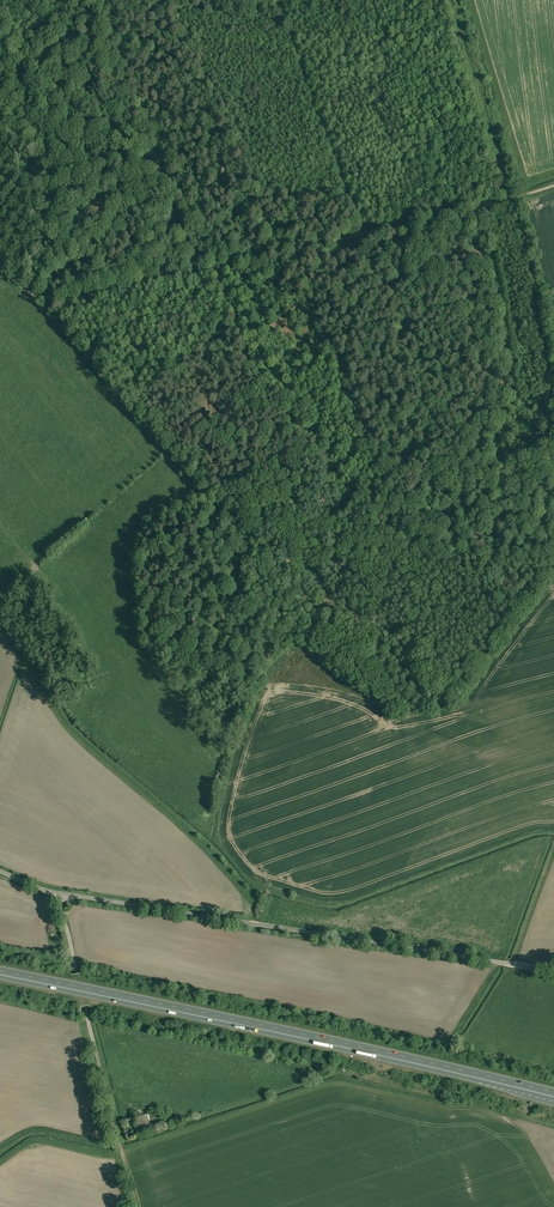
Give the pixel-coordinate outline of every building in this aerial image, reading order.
[(135,1116),(137,1131),(149,1129),(147,1114),(135,1116)]
